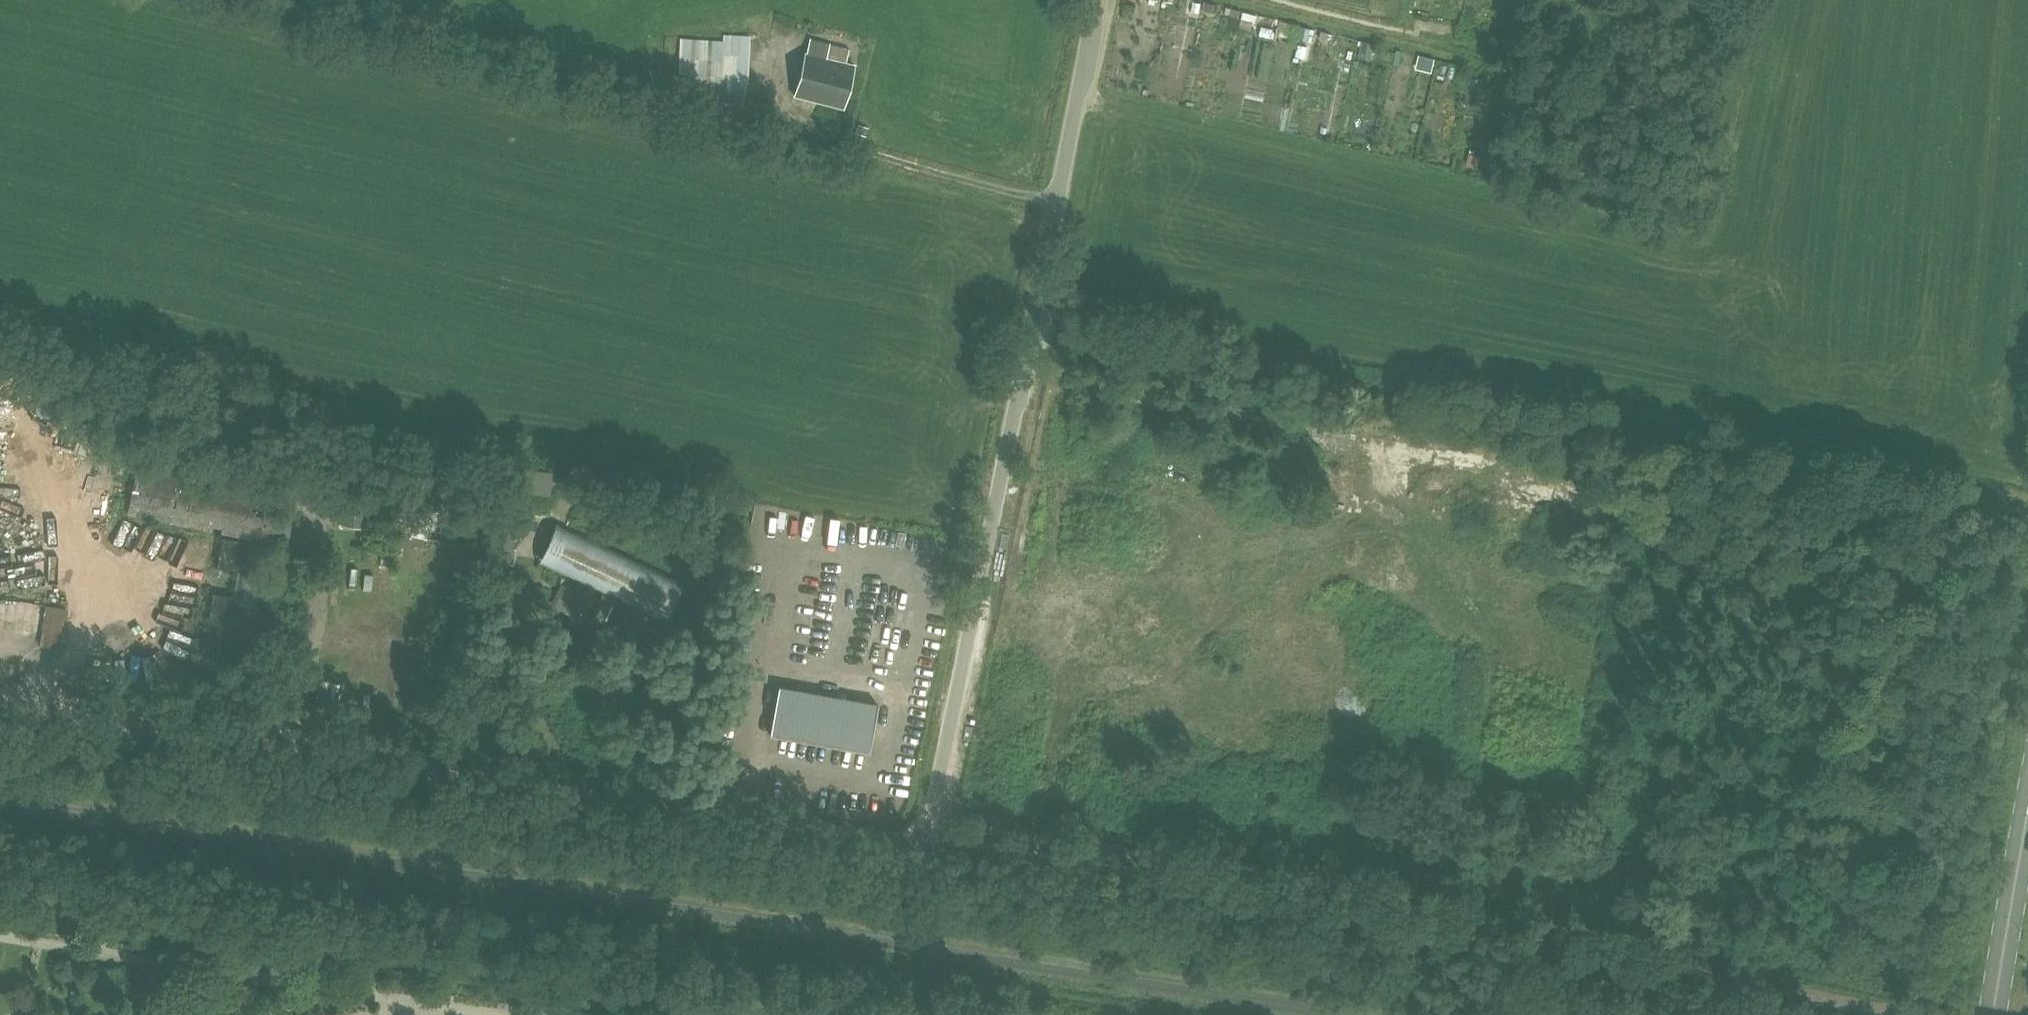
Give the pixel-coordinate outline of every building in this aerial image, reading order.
[(1212,12),(1214,4),(1205,2),(1203,10),(1212,12)] [(1232,8),(1230,13),(1230,14),(1239,16),(1240,10),(1232,8)] [(1298,38),(1307,40),(1309,29),(1301,27),(1298,38)] [(1319,38),(1326,40),(1327,33),(1320,31),(1319,38)] [(775,105),(743,97),(748,78),(750,37),(724,36),(723,41),(681,38),(679,73),(686,73),(685,94),(674,91),(670,110),(749,126),(768,131),(775,105)] [(810,38),(806,53),(805,52),(795,95),(843,107),(854,65),(826,58),(830,44),(810,38)] [(1359,53),(1371,56),(1373,44),(1362,41),(1359,53)] [(1430,66),(1432,58),(1420,55),(1418,63),(1430,66)] [(868,127),(859,124),(856,132),(865,135),(868,127)] [(372,485),(314,477),(310,503),(326,505),(326,507),(342,509),(340,524),(366,528),(372,485)] [(517,565),(525,515),(504,512),(495,562),(517,565)] [(602,630),(613,605),(616,598),(665,620),(680,583),(556,524),(539,561),(548,565),(547,567),(586,585),(584,592),(576,588),(575,590),(560,582),(550,604),(565,611),(564,612),(602,630)] [(778,685),(769,734),(870,751),(878,702),(778,685)]
